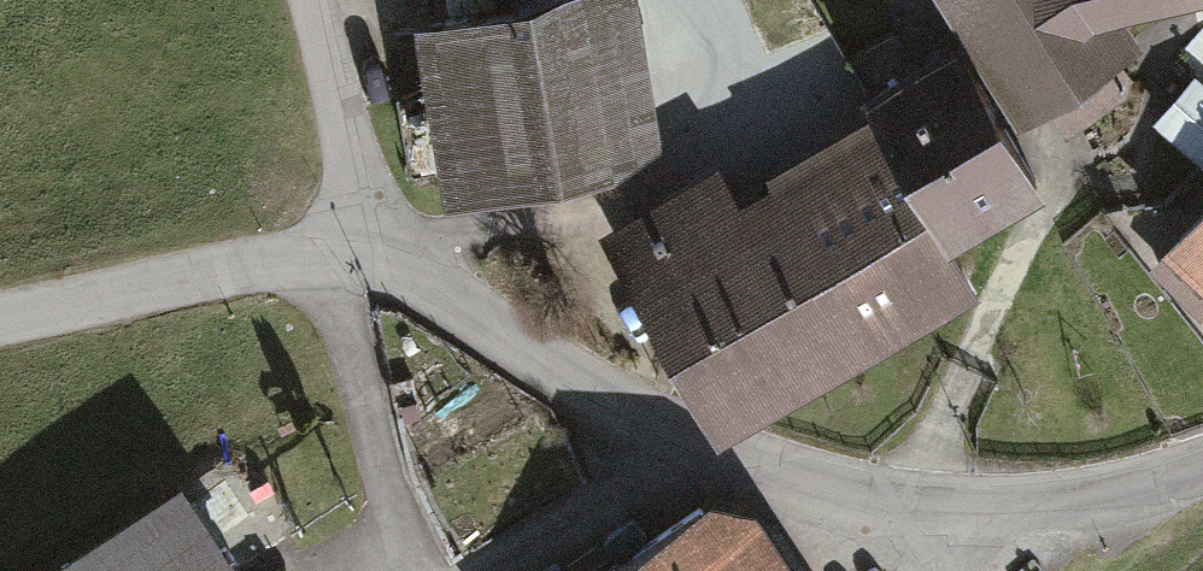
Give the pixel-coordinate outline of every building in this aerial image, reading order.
[(424,30),(457,213),(576,192),(665,156),(637,0),(590,0),(424,30)] [(1122,31),(1202,18),(1202,0),(959,0),(1044,130),(1057,122),(1070,143),(1141,97),(1127,76),(1144,65),(1122,31)] [(610,240),(732,449),(989,300),(965,258),(1051,208),(960,51),(868,104),(877,120),(769,183),(773,191),(742,209),(722,175),(610,240)] [(1198,84),(1156,132),(1202,173),(1202,89),(1198,84)] [(1174,270),(1202,295),(1202,237),(1174,270)] [(71,570),(234,570),(184,496),(71,570)] [(766,524),(720,513),(639,570),(794,570),(766,524)]
